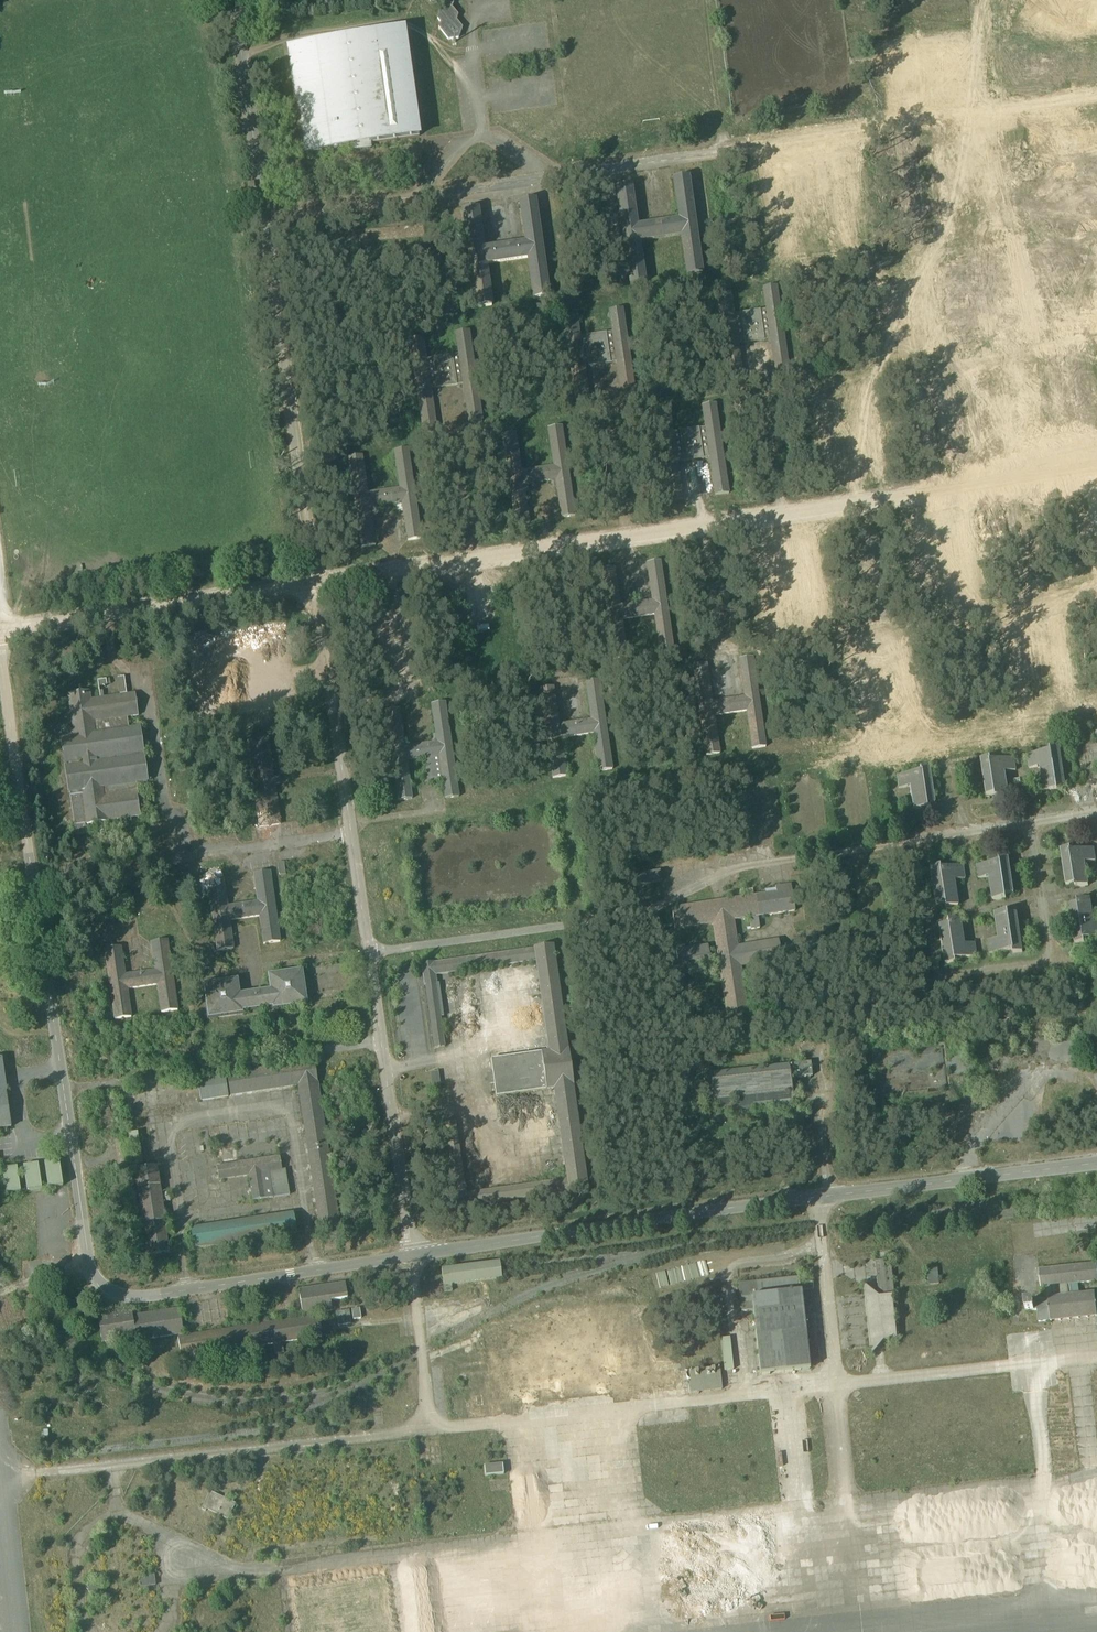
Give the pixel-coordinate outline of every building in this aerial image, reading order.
[(452,8),(454,3),(451,0),(429,0),(430,2),(435,1),(438,5),(443,4),(446,8),(441,9),(437,19),(441,23),(439,28),(448,40),(459,38),(462,28),(456,20),(458,16),(452,8)] [(287,45),(302,154),(420,138),(405,29),(287,45)] [(615,187),(629,284),(647,282),(641,242),(682,236),(688,276),(704,273),(689,176),(673,178),(679,219),(638,225),(632,184),(615,187)] [(463,209),(477,307),(493,304),(487,264),(526,259),(532,299),(552,296),(537,198),(518,201),(524,242),(485,247),(479,207),(463,209)] [(719,294),(732,383),(746,381),(741,345),(770,341),(775,377),(790,374),(777,286),(762,287),(766,311),(737,315),(733,291),(719,294)] [(1058,338),(1076,337),(1073,302),(1055,303),(1058,338)] [(563,316),(576,406),(591,404),(586,368),(618,363),(623,399),(638,397),(625,307),(610,309),(613,333),(582,338),(578,314),(563,316)] [(409,339),(422,428),(439,426),(434,390),(464,386),(469,422),(485,419),(472,330),(456,332),(460,355),(429,360),(426,336),(409,339)] [(655,409),(668,500),(684,497),(679,463),(710,458),(715,493),(732,491),(719,400),(702,402),(705,427),(675,432),(671,407),(655,409)] [(500,431),(514,522),(530,519),(525,484),(557,479),(562,515),(575,512),(563,427),(547,429),(553,465),(523,469),(517,429),(500,431)] [(347,453),(360,544),(377,542),(372,505),(403,501),(408,537),(426,535),(413,444),(395,446),(401,487),(370,491),(364,451),(347,453)] [(601,571),(614,656),(630,654),(625,619),(656,614),(661,649),(675,647),(663,562),(648,564),(654,600),(623,605),(617,569),(601,571)] [(870,692),(900,688),(905,725),(915,724),(908,672),(867,677),(863,640),(847,642),(858,732),(875,730),(870,692)] [(61,645),(63,658),(73,657),(72,644),(61,645)] [(692,666),(706,755),(720,752),(715,716),(747,711),(752,748),(767,745),(754,657),(739,659),(745,697),(713,702),(707,664),(692,666)] [(118,678),(120,694),(127,693),(124,677),(119,678),(118,678)] [(542,688),(555,776),(572,774),(566,737),(597,732),(602,769),(617,767),(603,678),(589,681),(595,719),(564,723),(558,685),(542,688)] [(70,793),(76,835),(85,834),(84,825),(87,824),(87,825),(99,823),(100,832),(106,831),(104,823),(108,822),(108,821),(140,817),(137,792),(136,784),(147,782),(139,728),(128,729),(127,718),(138,716),(135,694),(112,697),(112,694),(108,694),(109,698),(104,698),(101,699),(91,700),(89,692),(79,693),(79,691),(76,691),(76,694),(68,695),(73,731),(62,732),(63,739),(61,739),(69,793),(70,793)] [(382,712),(395,800),(411,798),(406,761),(424,759),(426,776),(421,777),(422,784),(442,781),(445,799),(459,797),(445,702),(431,705),(436,742),(404,747),(398,709),(382,712)] [(255,798),(260,827),(280,824),(275,784),(280,784),(279,778),(274,779),(268,739),(248,742),(252,771),(256,798),(255,798)] [(1040,765),(1043,788),(1065,784),(1060,749),(1031,754),(1032,766),(1040,765)] [(981,762),(986,797),(1008,793),(1004,770),(1013,768),(1011,757),(981,762)] [(908,786),(912,808),(934,805),(928,770),(898,775),(900,788),(908,786)] [(1074,885),(1075,888),(1088,886),(1085,863),(1096,861),(1094,848),(1070,852),(1070,848),(1060,850),(1066,886),(1074,885)] [(989,877),(992,900),(1006,898),(1005,895),(1014,894),(1008,858),(999,859),(999,862),(976,866),(978,879),(989,877)] [(278,863),(279,876),(286,875),(284,862),(278,863)] [(944,905),(944,908),(958,906),(954,880),(965,879),(963,865),(939,869),(939,866),(929,867),(935,906),(944,905)] [(627,875),(629,887),(658,883),(656,871),(627,875)] [(207,881),(217,951),(234,949),(230,921),(260,916),(264,944),(280,942),(270,872),(254,874),(258,902),(228,906),(224,878),(207,881)] [(757,937),(745,939),(737,940),(734,920),(749,918),(751,929),(760,928),(758,916),(795,911),(791,885),(789,886),(788,881),(784,881),(785,886),(775,888),(776,889),(771,889),(772,893),(766,894),(765,890),(761,891),(762,895),(723,901),(722,895),(719,896),(719,899),(720,899),(720,900),(717,900),(717,901),(672,908),(675,929),(713,923),(717,953),(709,955),(708,946),(676,950),(680,974),(711,970),(710,961),(718,959),(728,1022),(748,1018),(741,966),(782,960),(778,940),(758,943),(757,937)] [(1075,944),(1084,943),(1084,940),(1096,938),(1096,924),(1094,924),(1090,899),(1077,901),(1077,904),(1069,905),(1075,944)] [(987,940),(990,954),(1013,951),(1013,954),(1023,952),(1017,913),(1008,914),(1008,911),(994,913),(998,939),(987,940)] [(793,916),(795,929),(808,927),(806,914),(793,916)] [(938,925),(944,964),(954,963),(953,959),(976,956),(974,942),(964,944),(960,919),(946,921),(947,924),(938,925)] [(105,949),(115,1020),(131,1017),(127,989),(157,985),(161,1013),(178,1010),(167,940),(151,943),(155,971),(125,975),(121,947),(105,949)] [(453,1187),(456,1209),(468,1207),(468,1206),(588,1190),(573,1086),(574,1086),(569,1049),(568,1050),(553,946),(534,948),(534,949),(433,963),(421,964),(424,986),(426,986),(434,1049),(444,1048),(440,1018),(443,1017),(439,984),(436,984),(435,976),(536,961),(536,962),(537,962),(538,969),(537,969),(549,1052),(491,1060),(493,1074),(488,1075),(489,1085),(494,1084),(496,1098),(554,1089),(567,1180),(466,1194),(465,1185),(464,1185),(455,1123),(445,1124),(454,1187),(453,1187)] [(203,984),(208,1019),(243,1014),(243,1012),(273,1007),(273,1010),(308,1004),(303,970),(268,975),(269,986),(274,985),(275,989),(270,990),(240,994),(236,995),(235,991),(240,990),(238,979),(203,984)] [(1015,1051),(1026,1052),(1028,1039),(1017,1037),(1015,1051)] [(592,1059),(594,1070),(604,1068),(603,1058),(592,1059)] [(11,1128),(9,1115),(8,1104),(3,1070),(1,1059),(0,1059),(0,1129),(11,1128)] [(298,1086),(320,1230),(340,1227),(314,1061),(197,1079),(200,1101),(228,1097),(228,1095),(230,1094),(230,1097),(298,1086)] [(713,1103),(714,1114),(799,1105),(798,1092),(797,1082),(796,1078),(812,1077),(810,1061),(709,1072),(710,1077),(713,1103)] [(431,1074),(433,1092),(440,1091),(439,1084),(441,1085),(440,1079),(439,1080),(438,1073),(431,1074)] [(249,1176),(253,1201),(266,1199),(263,1174),(269,1173),(272,1189),(271,1189),(272,1198),(289,1195),(289,1194),(285,1170),(284,1170),(285,1173),(282,1174),(280,1157),(238,1163),(220,1166),(217,1167),(219,1180),(249,1176)] [(45,1164),(48,1188),(63,1186),(59,1161),(45,1164)] [(23,1167),(27,1192),(42,1189),(38,1164),(23,1167)] [(143,1224),(148,1256),(169,1253),(164,1221),(165,1220),(162,1203),(170,1202),(169,1193),(161,1194),(157,1167),(134,1170),(143,1224)] [(2,1170),(6,1195),(21,1193),(17,1168),(2,1170)] [(194,1248),(194,1249),(296,1233),(293,1214),(269,1217),(264,1218),(238,1222),(191,1229),(194,1248)] [(864,1286),(863,1287),(870,1356),(872,1355),(870,1343),(883,1342),(896,1341),(891,1297),(894,1297),(894,1296),(893,1296),(890,1268),(886,1268),(884,1268),(883,1265),(883,1261),(875,1262),(877,1285),(878,1297),(866,1299),(864,1286)] [(1096,1319),(1096,1294),(1095,1294),(1079,1295),(1073,1296),(1072,1285),(1078,1284),(1096,1282),(1096,1264),(1039,1270),(1041,1289),(1047,1288),(1048,1299),(1036,1301),(1036,1303),(1025,1304),(1026,1312),(1037,1311),(1039,1323),(1050,1321),(1050,1322),(1096,1317),(1096,1319)] [(926,1269),(928,1286),(939,1285),(937,1268),(926,1269)] [(753,1311),(760,1375),(809,1370),(800,1292),(800,1291),(813,1290),(813,1283),(799,1284),(799,1278),(738,1284),(741,1313),(753,1311)] [(178,1335),(181,1358),(273,1344),(275,1354),(284,1353),(282,1342),(322,1336),(319,1316),(315,1316),(315,1314),(332,1311),(330,1301),(347,1298),(345,1283),(299,1291),(302,1315),(304,1315),(305,1318),(183,1337),(179,1309),(133,1317),(132,1312),(98,1318),(102,1342),(128,1338),(127,1335),(135,1334),(136,1337),(136,1341),(178,1335)] [(352,1311),(353,1320),(361,1319),(359,1310),(352,1311)] [(336,1313),(338,1326),(351,1324),(349,1311),(336,1313)] [(731,1374),(731,1371),(733,1370),(731,1349),(733,1347),(732,1339),(730,1338),(721,1339),(724,1371),(727,1371),(727,1375),(731,1374)] [(689,1371),(691,1393),(722,1390),(719,1368),(689,1371)] [(484,1466),(485,1476),(504,1475),(503,1464),(484,1466)] [(207,1510),(228,1521),(235,1505),(210,1492),(201,1510),(206,1512),(207,1510)] [(140,1578),(141,1587),(155,1586),(154,1576),(140,1578)] [(87,1584),(89,1594),(103,1592),(102,1582),(87,1584)]
